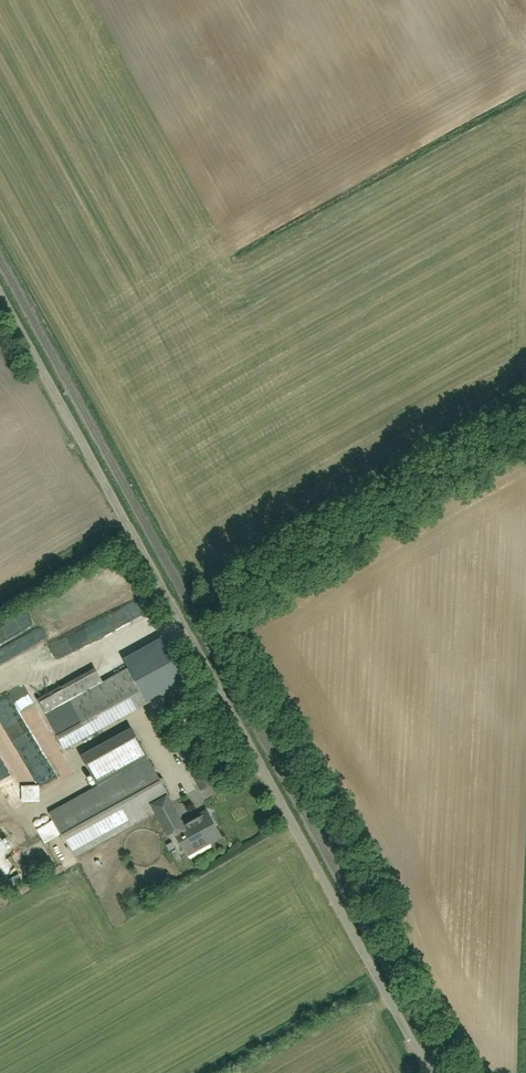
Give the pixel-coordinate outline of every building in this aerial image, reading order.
[(27,626),(23,614),(0,622),(0,636),(27,626)] [(96,669),(38,700),(62,746),(146,702),(127,667),(102,681),(96,669)] [(100,785),(50,814),(74,855),(156,808),(169,831),(173,829),(185,821),(132,729),(84,757),(100,785)] [(183,756),(202,790),(214,784),(195,749),(183,756)] [(185,821),(173,829),(188,856),(224,835),(208,808),(185,821)] [(153,869),(158,878),(171,870),(166,862),(153,869)]
